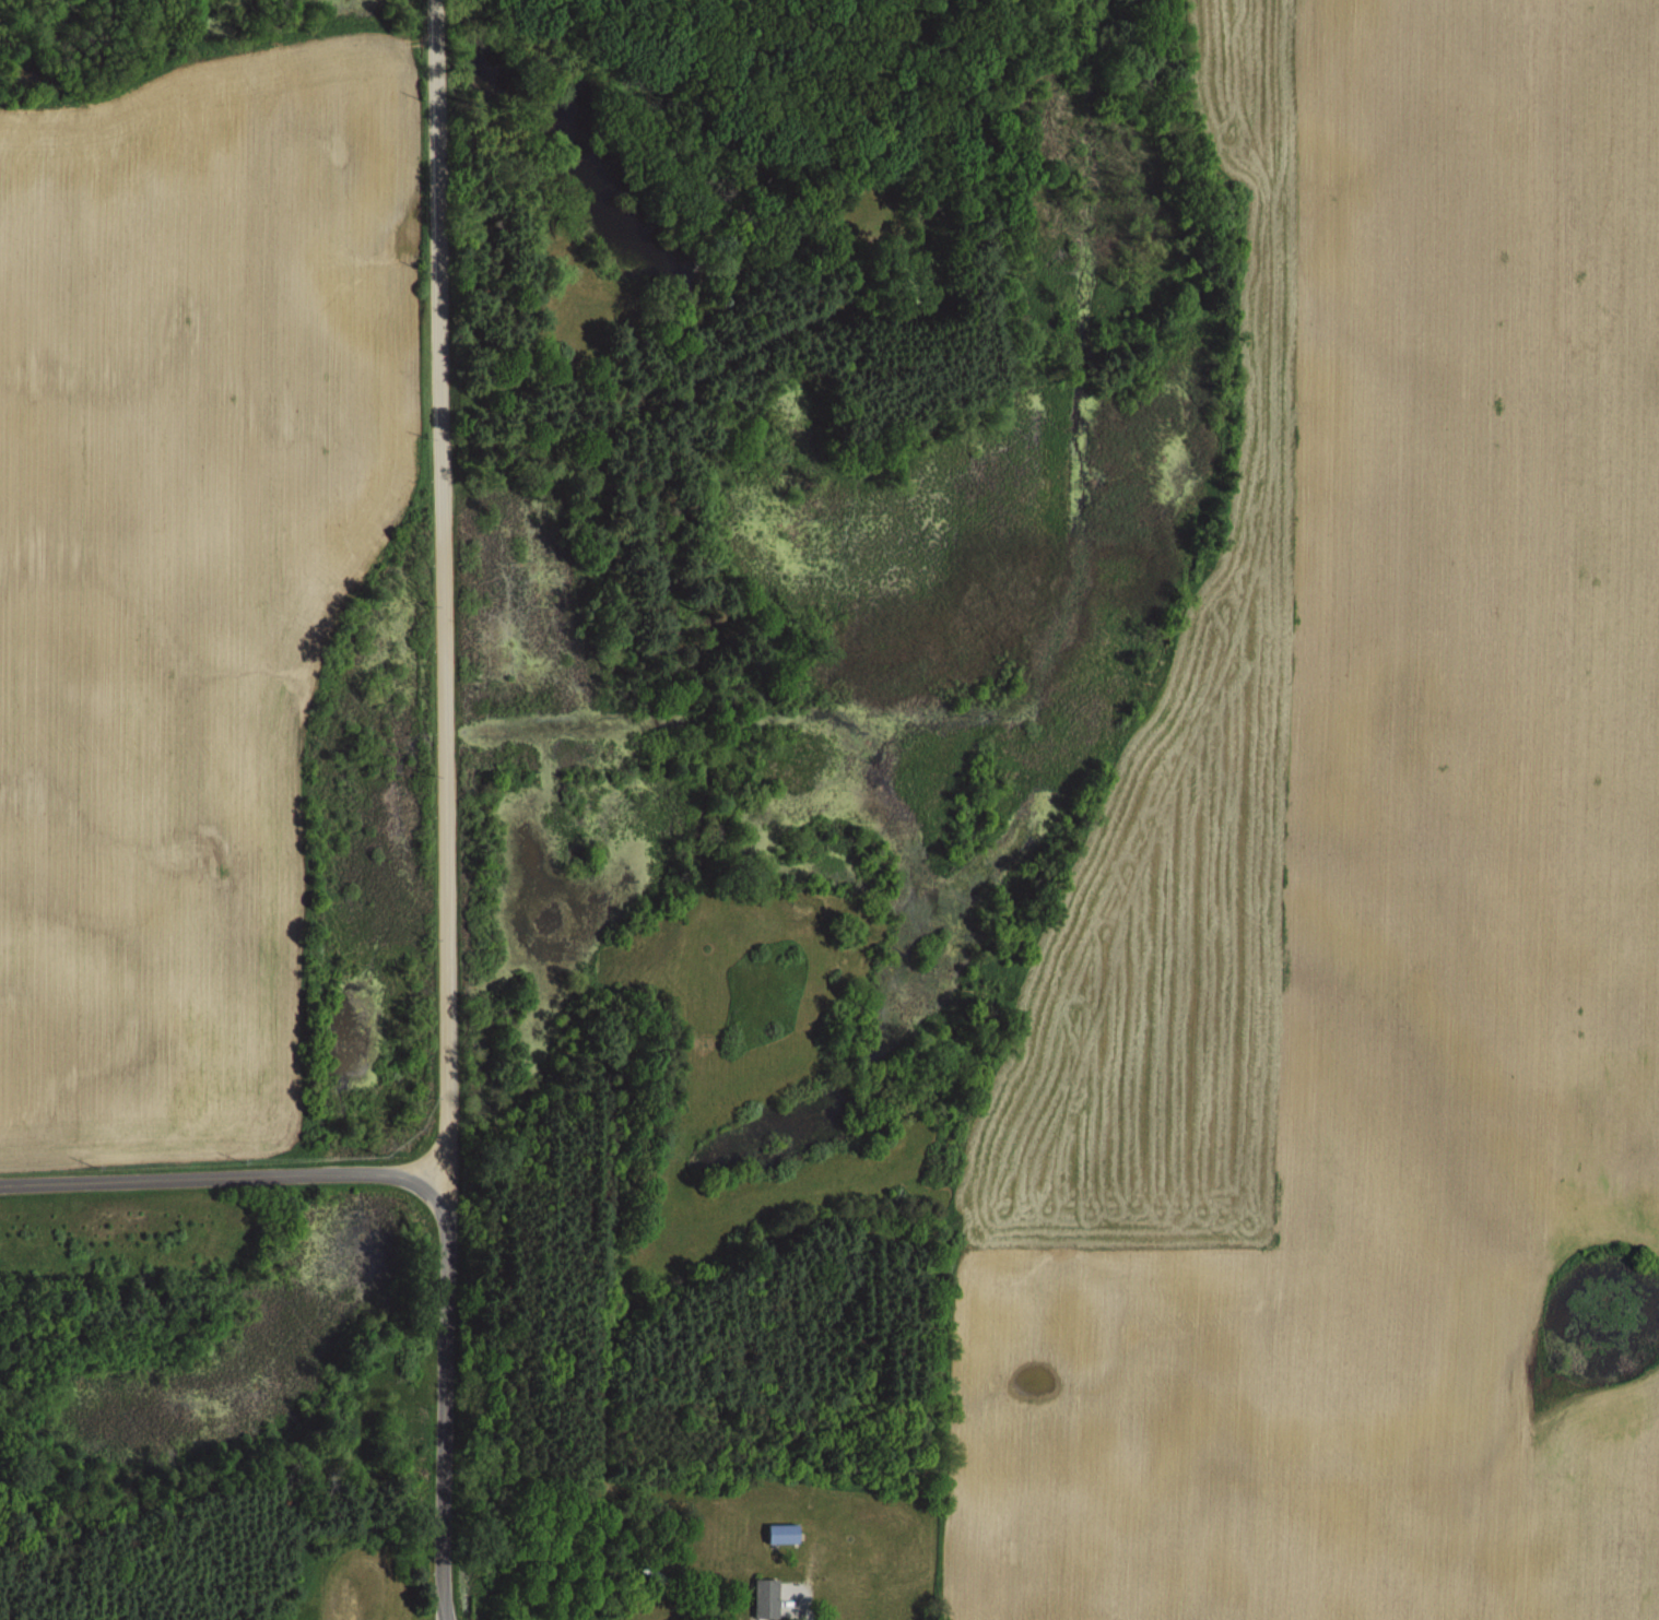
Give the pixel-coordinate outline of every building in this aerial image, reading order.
[(770,1543),(802,1543),(802,1524),(770,1524),(770,1543)] [(757,1579),(757,1618),(781,1618),(781,1579),(757,1579)]
